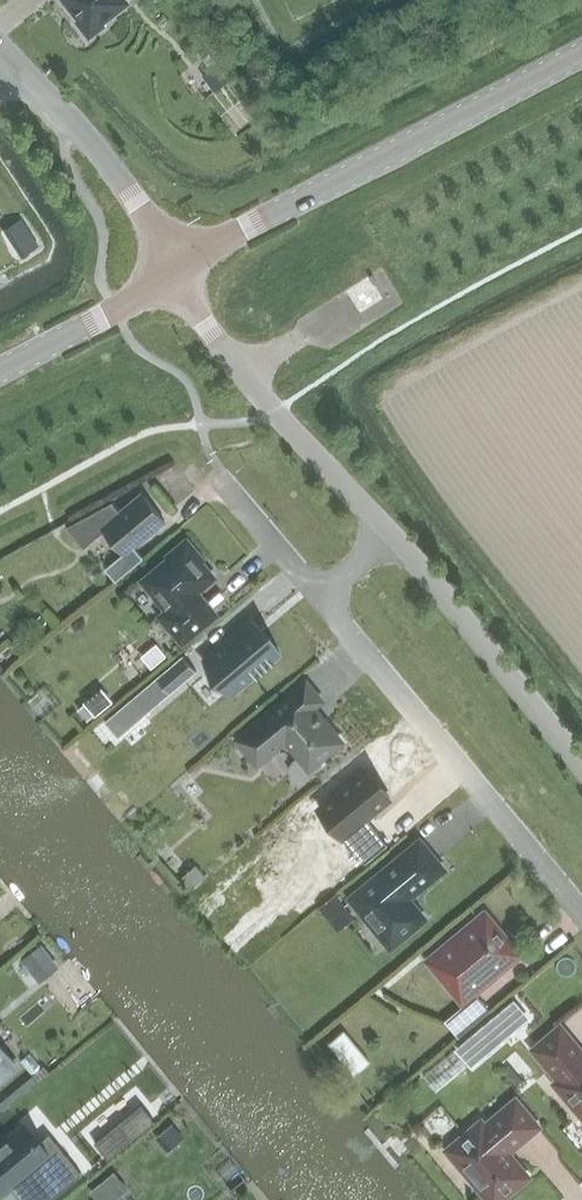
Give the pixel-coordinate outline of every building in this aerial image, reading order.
[(88,39),(105,25),(103,22),(129,2),(127,0),(62,0),(78,19),(75,22),(88,39)] [(229,80),(218,63),(202,75),(214,91),(229,80)] [(120,512),(112,502),(69,525),(84,543),(102,528),(123,553),(105,568),(115,581),(143,558),(133,546),(165,520),(142,493),(120,512)] [(169,560),(144,580),(169,610),(162,616),(183,640),(216,613),(196,590),(212,576),(200,562),(203,560),(186,540),(167,557),(169,560)] [(257,626),(252,620),(204,660),(231,693),(280,652),(262,631),(257,635),(253,629),(257,626)] [(156,643),(140,656),(151,669),(166,656),(156,643)] [(182,655),(156,677),(170,693),(196,671),(182,655)] [(298,777),(303,777),(306,775),(306,776),(320,764),(317,760),(340,741),(312,707),(320,700),(306,683),(238,739),(250,754),(265,755),(285,738),(300,756),(294,761),(291,764),(291,768),(295,776),(298,777)] [(83,702),(94,716),(113,701),(101,687),(83,702)] [(118,736),(145,714),(131,698),(104,720),(118,736)] [(390,799),(364,769),(319,807),(344,838),(348,834),(368,859),(387,844),(366,819),(390,799)] [(441,869),(419,843),(351,900),(368,920),(369,919),(391,945),(423,918),(406,898),(441,869)] [(205,877),(196,865),(181,877),(191,889),(205,877)] [(347,910),(335,893),(317,907),(330,924),(347,910)] [(490,1010),(475,992),(519,954),(484,912),(427,960),(464,1004),(444,1020),(458,1037),(490,1010)] [(41,943),(20,960),(31,973),(52,956),(41,943)] [(514,989),(458,1041),(476,1060),(532,1008),(514,989)] [(354,1067),(371,1054),(345,1021),(329,1034),(354,1067)] [(556,1083),(581,1114),(581,1054),(581,1053),(560,1027),(534,1049),(560,1079),(556,1083)] [(0,1046),(0,1078),(16,1065),(0,1046)] [(473,1186),(480,1187),(483,1191),(489,1191),(497,1199),(526,1175),(509,1156),(510,1147),(536,1125),(515,1100),(484,1126),(481,1122),(452,1147),(459,1155),(459,1162),(462,1167),(462,1173),(473,1186)] [(109,1160),(155,1122),(139,1104),(94,1142),(109,1160)] [(160,1133),(172,1148),(181,1141),(169,1126),(160,1133)] [(0,1145),(0,1189),(0,1190),(7,1183),(14,1191),(30,1178),(47,1199),(48,1199),(50,1199),(80,1175),(50,1140),(39,1149),(21,1127),(0,1145)]
